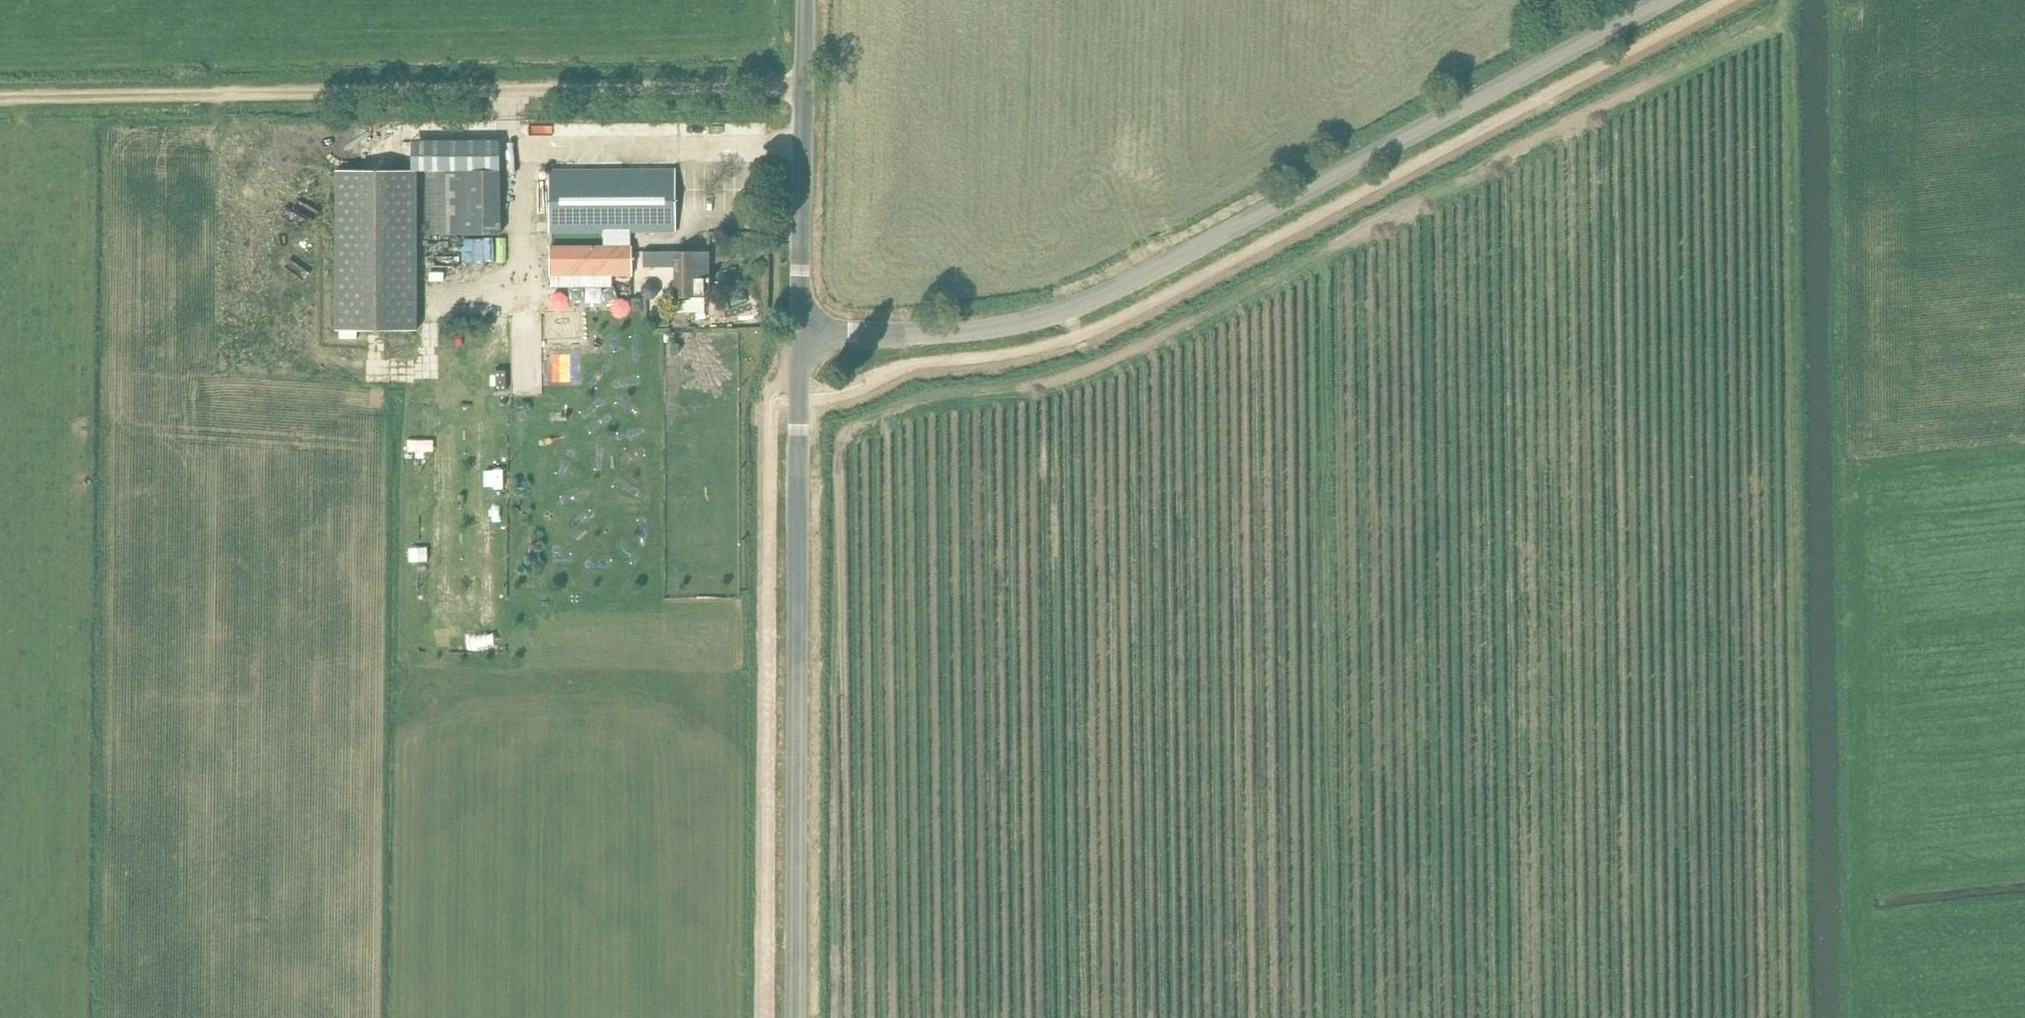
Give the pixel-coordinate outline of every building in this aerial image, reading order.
[(412,139),(412,170),(417,170),(499,170),(499,139),(412,139)] [(336,329),(390,329),(416,330),(417,170),(412,170),(337,169),(336,329)] [(675,170),(549,170),(550,233),(676,232),(675,170)] [(426,300),(487,301),(487,180),(427,180),(426,300)] [(632,251),(550,251),(550,275),(632,276),(632,251)] [(676,251),(676,271),(676,295),(709,295),(709,282),(710,282),(710,277),(709,277),(709,253),(691,253),(691,251),(676,251)] [(653,282),(645,282),(640,288),(640,296),(645,302),(653,302),(659,296),(659,288),(653,282)] [(669,316),(653,316),(653,325),(669,325),(669,316)]
